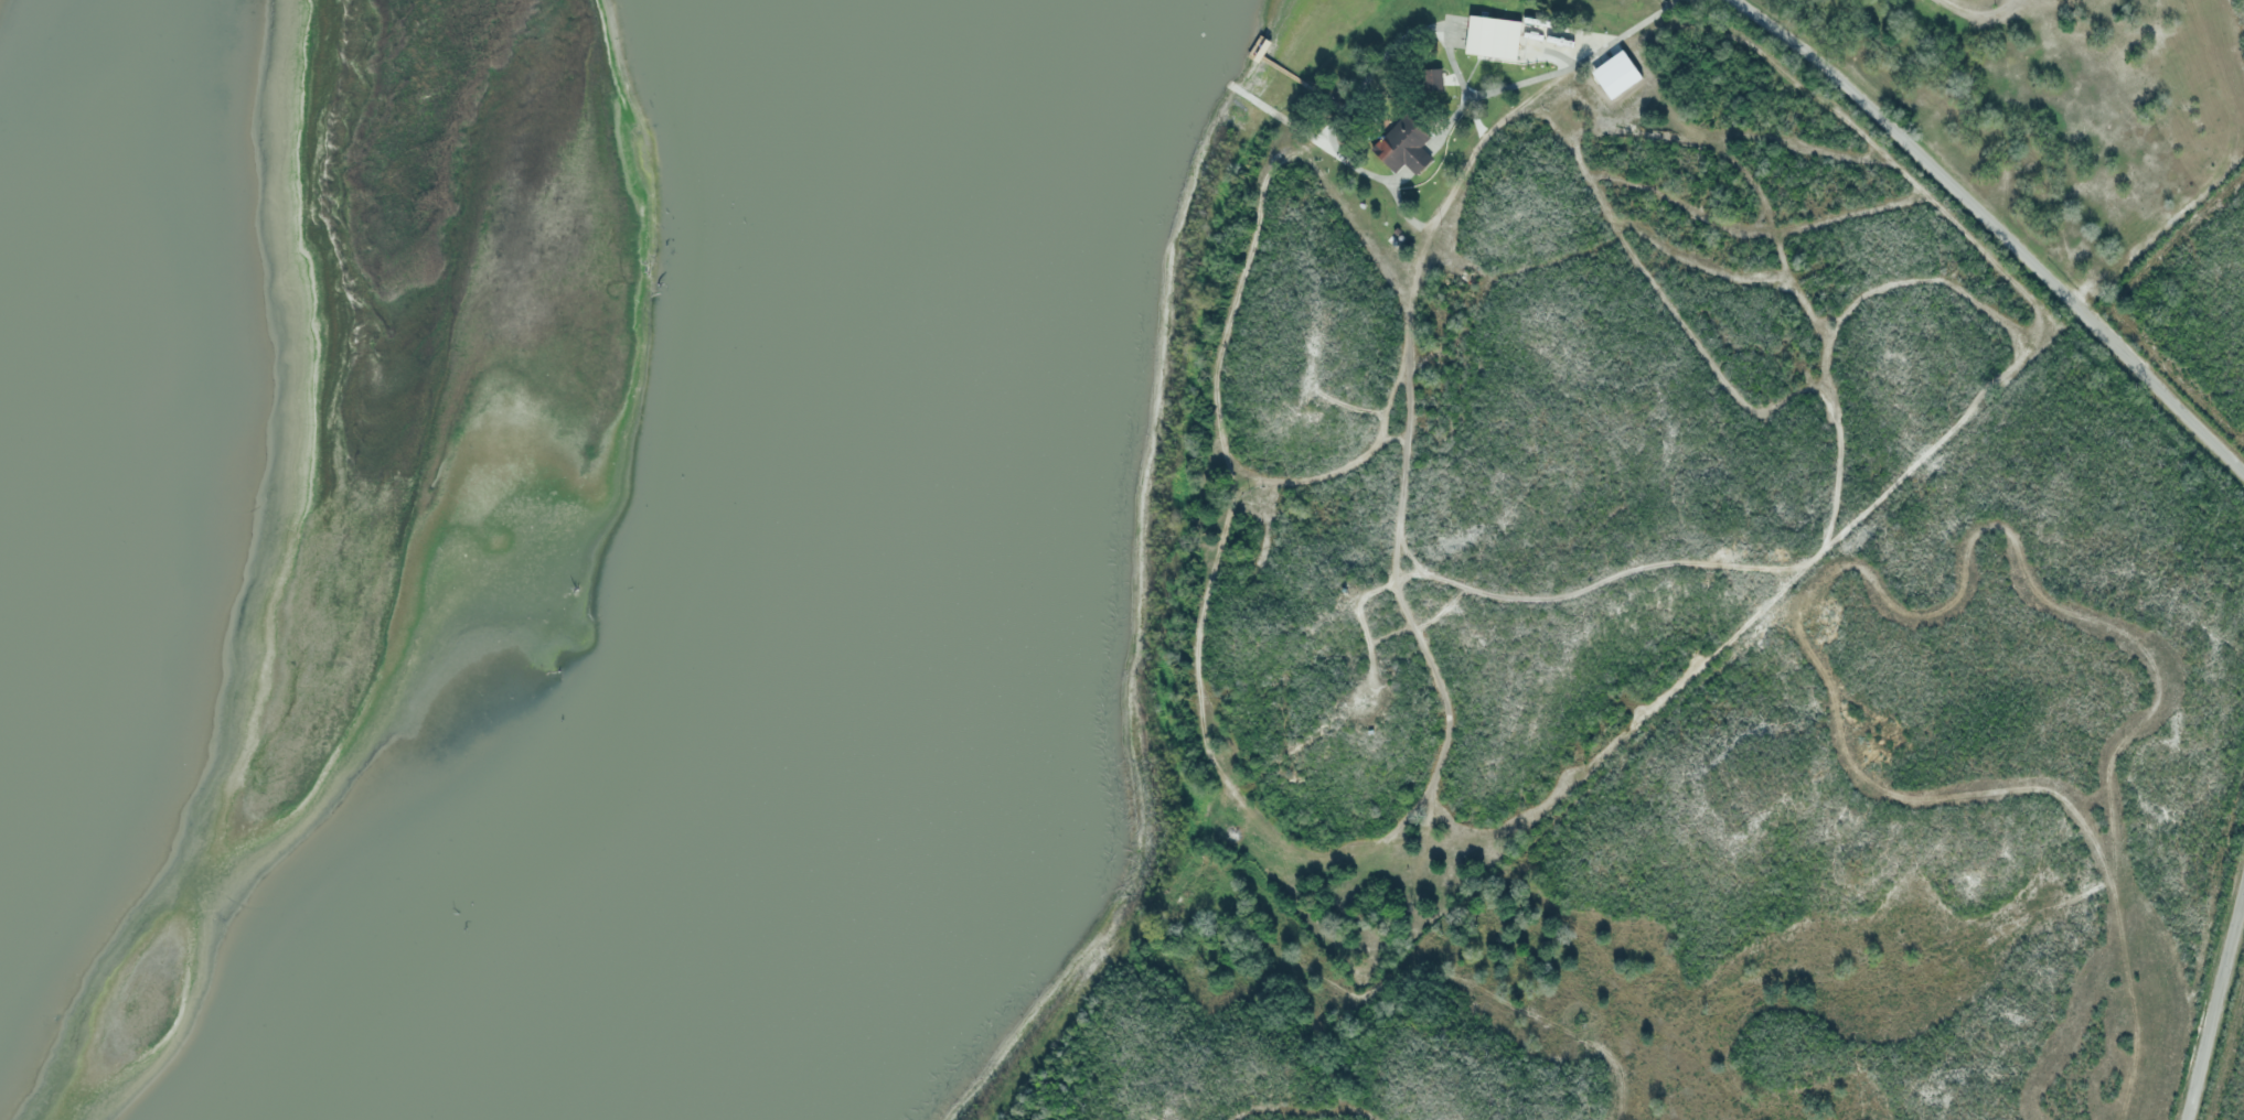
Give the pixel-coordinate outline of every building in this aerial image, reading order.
[(1519,22),(1514,61),(1463,54),(1468,15),(1519,22)] [(1621,50),(1641,78),(1609,100),(1589,73),(1621,50)] [(1429,85),(1429,71),(1443,71),(1443,85),(1429,85)] [(1434,160),(1418,176),(1406,164),(1395,174),(1370,150),(1406,114),(1431,139),(1422,148),(1434,160)]
